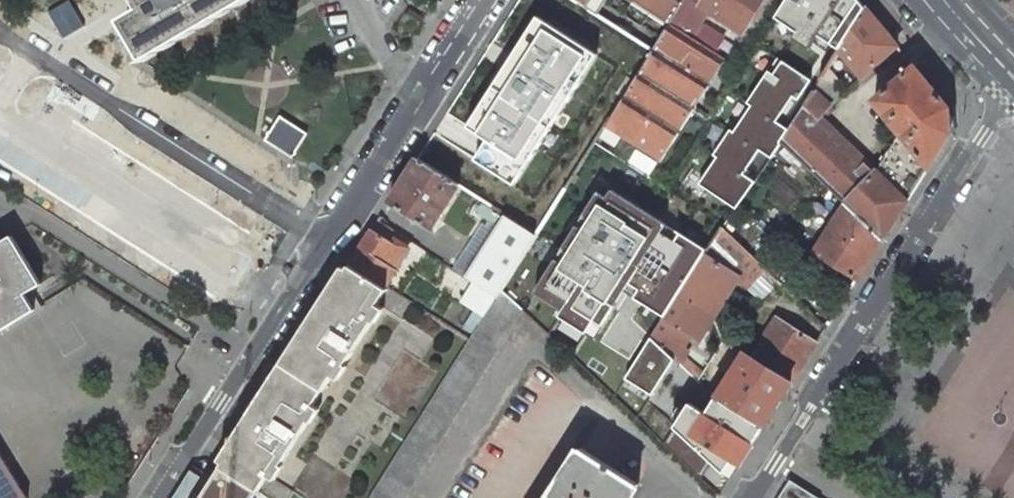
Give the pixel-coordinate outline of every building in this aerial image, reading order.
[(147,6),(127,18),(150,57),(247,0),(144,0),(147,6)] [(490,44),(528,67),(561,17),(550,10),(556,0),(519,0),(490,44)] [(590,10),(655,49),(641,71),(607,126),(629,139),(663,159),(726,60),(692,39),(668,24),(683,0),(574,0),(590,10)] [(668,24),(692,39),(701,25),(699,23),(708,10),(742,31),(763,0),(683,0),(668,24)] [(820,21),(846,38),(865,7),(859,0),(831,0),(824,6),(830,13),(820,21)] [(897,46),(865,7),(846,38),(839,49),(861,75),(897,46)] [(409,10),(404,18),(415,24),(420,17),(409,10)] [(655,49),(590,10),(576,32),(641,71),(655,49)] [(820,21),(805,12),(779,55),(815,77),(819,80),(822,77),(839,49),(846,38),(820,21)] [(930,85),(915,67),(874,100),(900,131),(929,166),(950,133),(949,108),(930,85)] [(471,118),(493,128),(503,113),(483,101),(494,83),(474,70),(451,105),(471,118)] [(841,94),(822,77),(819,80),(816,85),(801,110),(787,132),(778,145),(845,205),(882,240),(906,201),(875,171),(823,120),(834,108),(831,105),(841,94)] [(786,102),(773,123),(787,132),(801,110),(786,102)] [(260,140),(288,157),(304,132),(276,115),(260,140)] [(773,123),(762,140),(772,154),(778,145),(787,132),(773,123)] [(629,139),(607,126),(596,143),(618,157),(629,139)] [(527,150),(493,128),(457,185),(458,186),(491,206),(527,150)] [(762,169),(704,131),(667,189),(676,195),(695,207),(702,213),(719,229),(762,169)] [(929,166),(900,131),(894,140),(875,171),(906,201),(929,166)] [(566,187),(537,235),(530,245),(516,267),(502,290),(523,309),(618,157),(596,143),(572,178),(566,187)] [(457,185),(417,160),(389,203),(432,228),(458,186),(457,185)] [(566,187),(546,176),(540,186),(552,193),(541,210),(538,208),(526,227),(537,235),(566,187)] [(667,189),(647,176),(622,213),(622,214),(666,221),(676,195),(667,189)] [(882,240),(845,205),(815,251),(858,278),(882,240)] [(719,229),(702,213),(690,252),(700,259),(719,229)] [(505,214),(465,277),(474,283),(497,298),(502,290),(516,267),(530,245),(537,235),(526,227),(512,219),(505,215),(505,214)] [(622,214),(619,214),(612,259),(671,268),(679,223),(666,221),(622,214)] [(385,260),(396,244),(372,229),(349,265),(385,287),(395,272),(395,271),(388,267),(390,263),(385,260)] [(719,229),(700,259),(692,274),(718,289),(734,265),(754,284),(766,271),(719,229)] [(34,309),(25,293),(41,283),(12,236),(0,243),(0,330),(34,309)] [(396,244),(385,260),(390,263),(388,267),(395,271),(408,252),(396,244)] [(385,287),(349,265),(221,466),(259,490),(388,289),(385,287)] [(692,274),(677,296),(704,312),(718,289),(692,274)] [(497,298),(474,283),(464,298),(487,313),(497,298)] [(502,290),(497,298),(487,313),(470,340),(370,497),(404,497),(523,309),(502,290)] [(651,337),(675,358),(704,312),(677,296),(651,337)] [(776,317),(751,356),(791,383),(816,343),(776,317)] [(751,356),(744,352),(717,395),(718,396),(763,426),(791,383),(751,356)] [(763,426),(718,396),(690,440),(735,471),(763,426)] [(582,449),(574,460),(572,459),(561,477),(563,478),(550,497),(632,497),(633,497),(631,496),(638,484),(582,449)] [(0,452),(0,497),(28,497),(0,452)] [(221,466),(201,497),(230,497),(232,495),(237,497),(273,497),(259,490),(221,466)] [(776,497),(822,497),(789,478),(776,497)]
